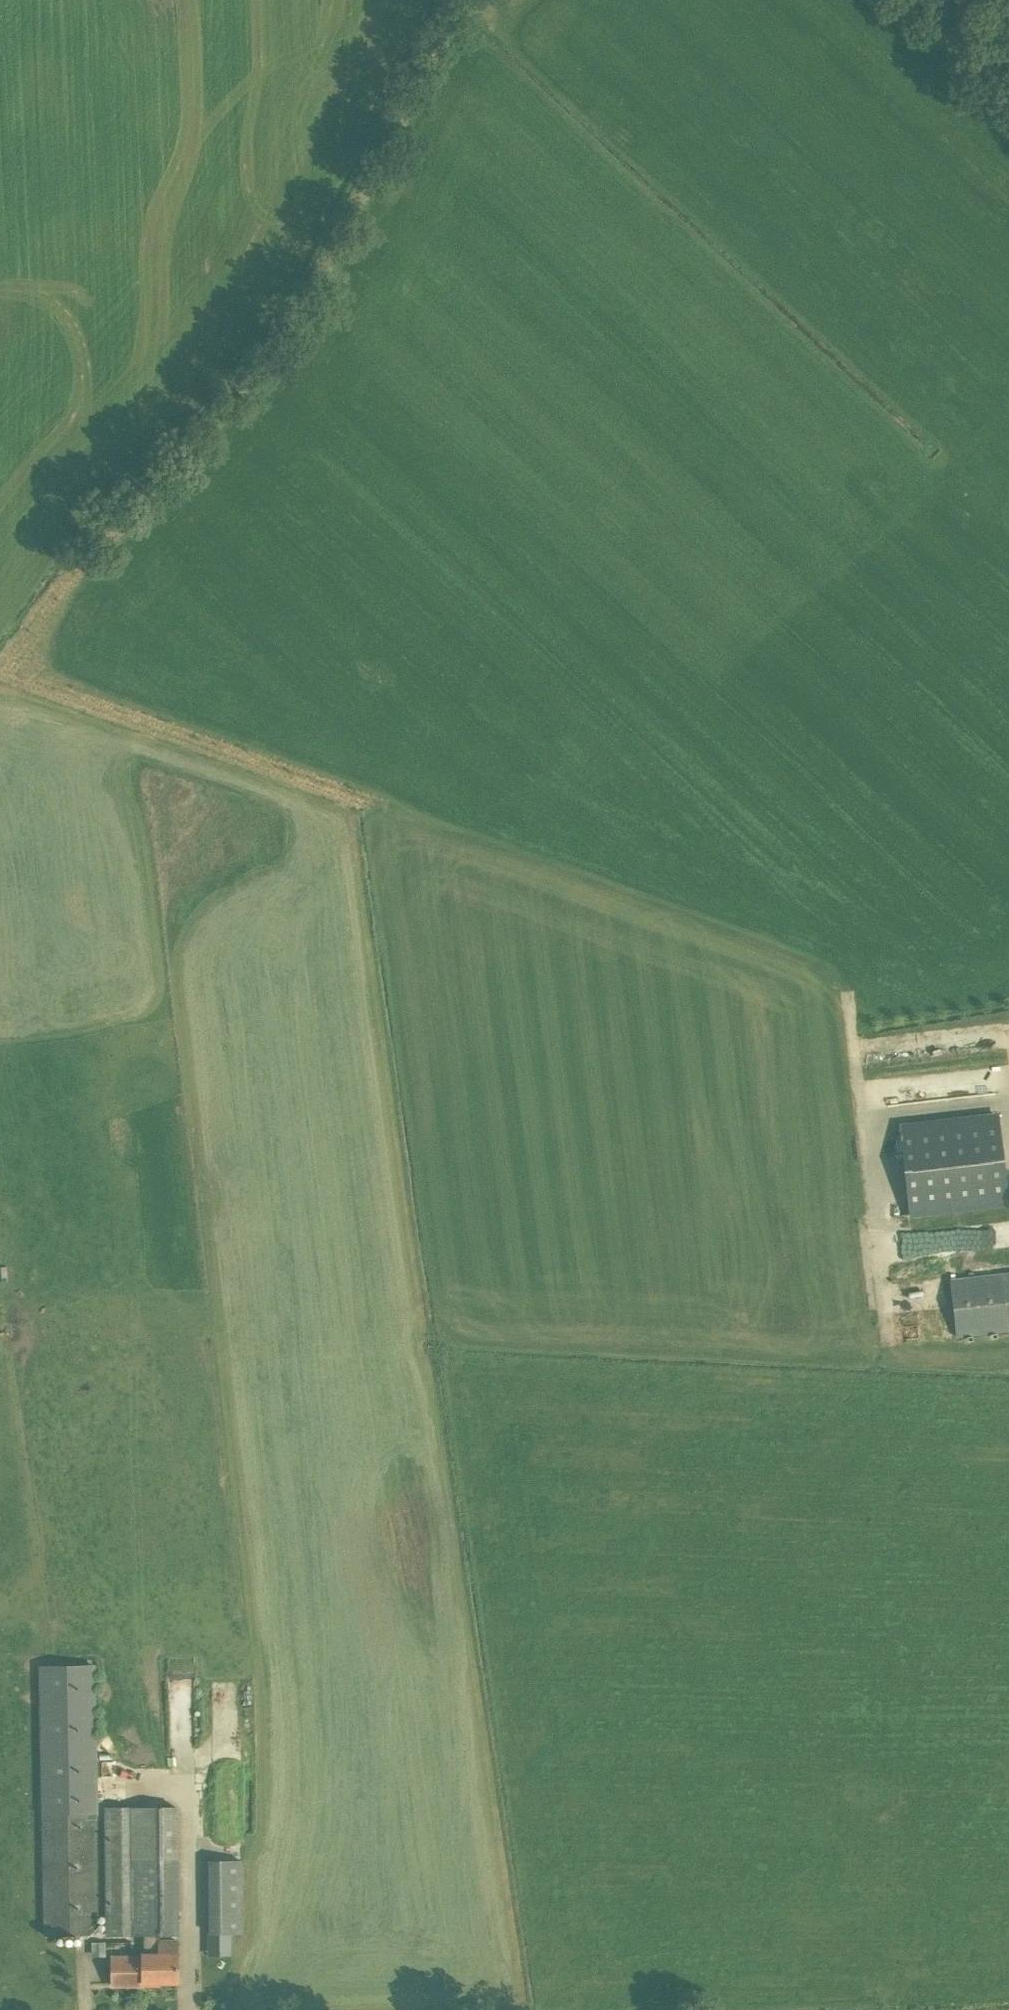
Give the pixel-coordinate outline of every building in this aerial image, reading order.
[(910,1215),(1007,1203),(997,1115),(900,1127),(910,1215)] [(1006,1330),(1008,1330),(1008,1274),(950,1281),(956,1337),(1006,1330)] [(40,1722),(41,1812),(43,1935),(96,1934),(94,1811),(97,1811),(96,1664),(55,1665),(39,1665),(40,1722)] [(178,1934),(178,1806),(111,1807),(104,1807),(105,1936),(112,1935),(143,1935),(143,1954),(142,1954),(142,1957),(111,1957),(112,1985),(142,1985),(142,1982),(178,1982),(177,1940),(160,1940),(160,1935),(178,1934)] [(209,1934),(242,1934),(242,1859),(208,1860),(209,1934)]
